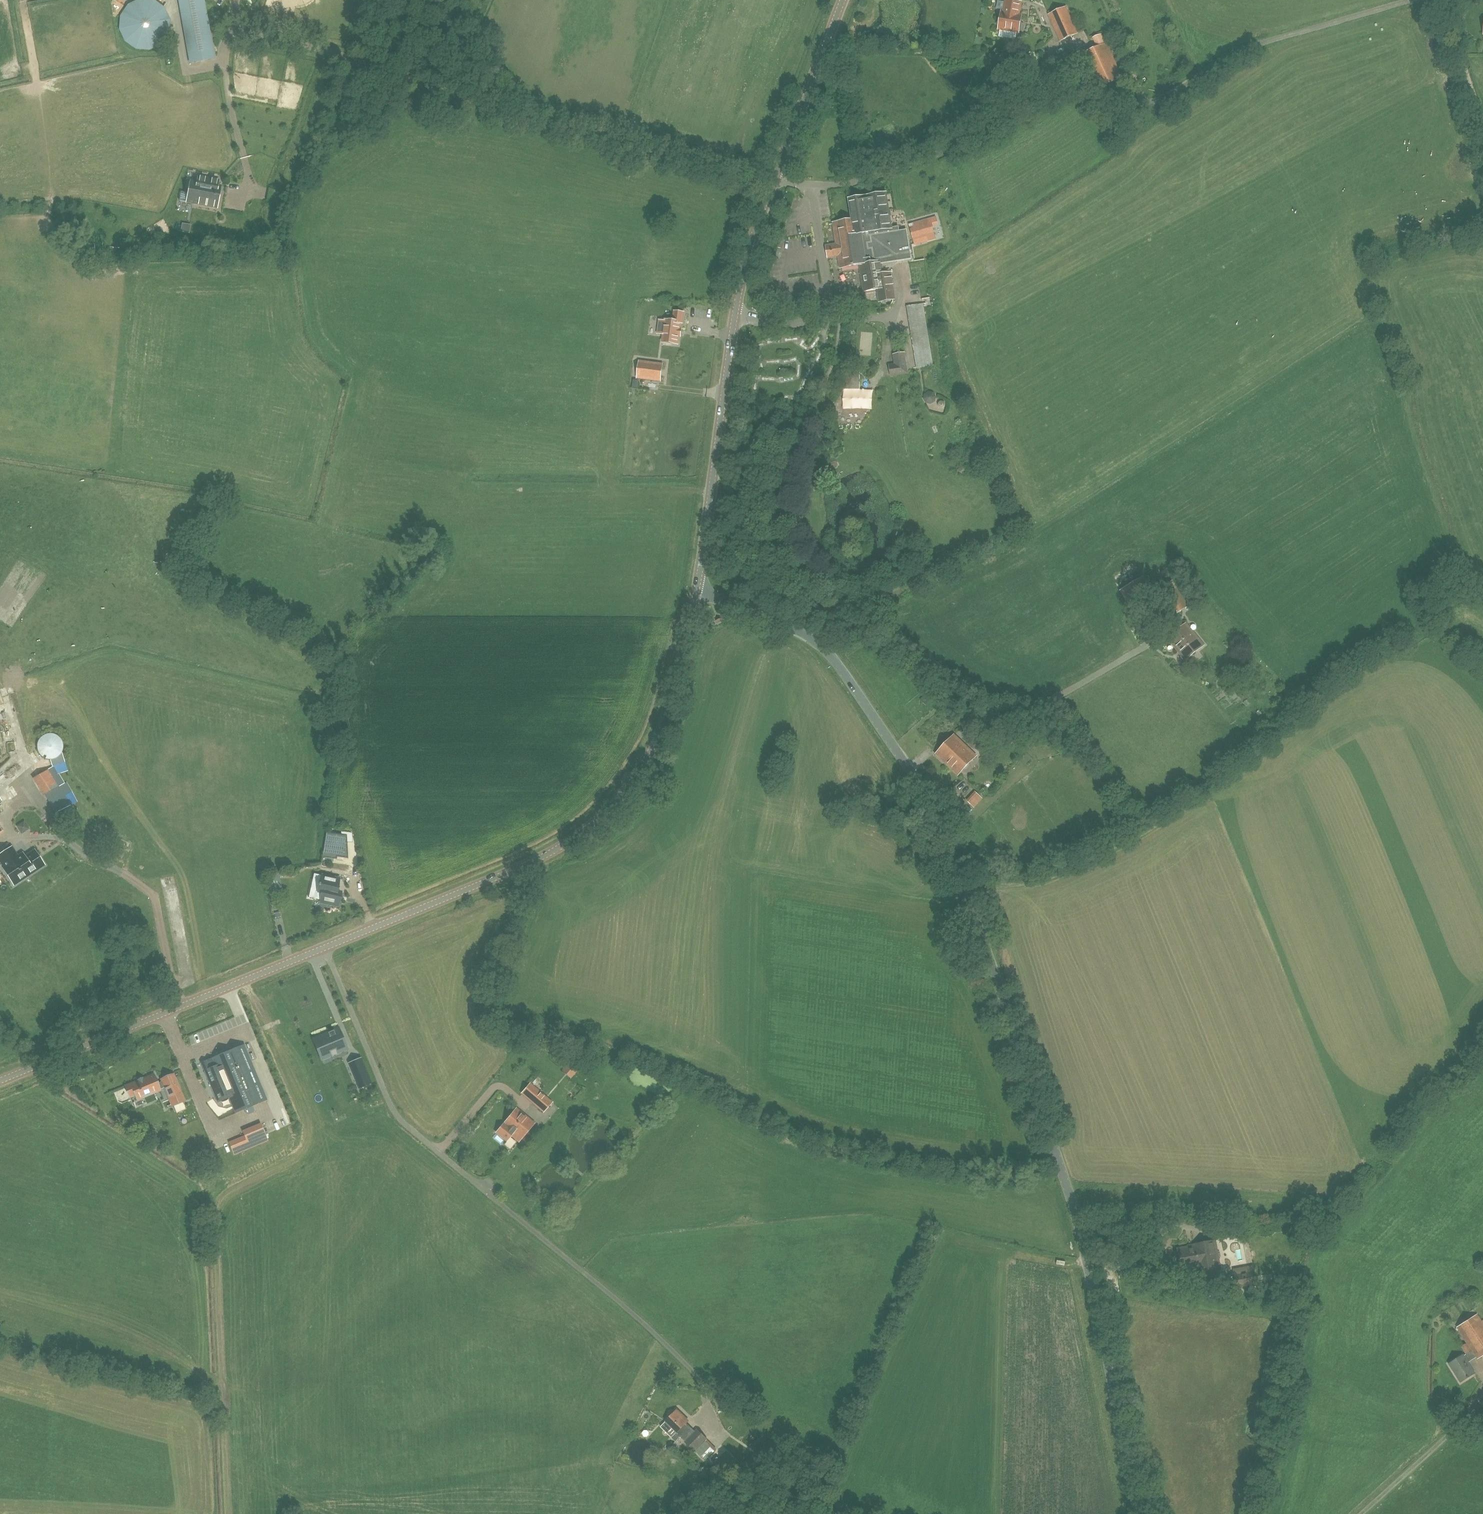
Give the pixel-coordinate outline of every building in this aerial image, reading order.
[(191,62),(213,58),(202,0),(180,0),(191,62)] [(999,27),(999,28),(1019,31),(1022,31),(1024,30),(1024,25),(1023,23),(1020,23),(1021,15),(1019,14),(1021,2),(1012,0),(1006,0),(1004,12),(1001,11),(1000,21),(998,21),(997,22),(997,25),(998,26),(999,27)] [(136,48),(148,49),(160,43),(167,33),(168,21),(163,9),(152,2),(140,1),(128,6),(121,16),(120,29),(125,40),(136,48)] [(1061,40),(1077,33),(1065,7),(1050,14),(1061,40)] [(1102,87),(1122,78),(1106,43),(1086,52),(1102,87)] [(1004,64),(1009,67),(1012,62),(1008,59),(1004,64)] [(1019,79),(1014,84),(1020,89),(1025,84),(1019,79)] [(219,196),(216,195),(219,180),(198,177),(197,182),(190,181),(188,193),(194,194),(192,203),(217,208),(219,196)] [(179,200),(185,202),(188,193),(182,192),(179,200)] [(837,244),(831,245),(826,246),(828,258),(838,256),(840,268),(860,265),(864,291),(878,289),(880,301),(894,299),(890,272),(883,273),(882,262),(911,257),(906,230),(898,231),(898,227),(891,228),(886,193),(849,199),(853,220),(833,223),(837,244)] [(922,221),(927,241),(936,238),(930,219),(922,221)] [(913,318),(925,316),(923,303),(911,305),(913,318)] [(666,320),(664,334),(663,342),(677,344),(680,323),(682,323),(683,313),(675,312),(673,321),(666,320)] [(895,364),(889,365),(891,376),(907,374),(905,353),(894,355),(895,364)] [(662,365),(639,362),(637,378),(660,381),(662,365)] [(845,389),(860,389),(861,368),(845,368),(845,389)] [(922,398),(928,405),(937,399),(932,391),(922,398)] [(1139,579),(1127,586),(1121,590),(1133,610),(1151,598),(1139,579)] [(1191,594),(1185,599),(1177,587),(1160,598),(1172,616),(1187,606),(1188,607),(1196,601),(1191,594)] [(1203,645),(1186,623),(1168,638),(1185,660),(1203,645)] [(979,722),(989,732),(990,730),(993,733),(997,728),(995,726),(995,725),(984,716),(979,722)] [(970,725),(977,731),(981,725),(975,720),(970,725)] [(976,756),(954,735),(936,754),(958,774),(976,756)] [(44,797),(59,787),(48,770),(33,780),(44,797)] [(968,801),(975,807),(984,797),(977,791),(968,801)] [(86,830),(90,833),(100,822),(95,818),(86,830)] [(23,821),(15,826),(20,834),(28,829),(23,821)] [(91,833),(98,839),(109,827),(102,821),(91,833)] [(336,854),(348,856),(347,836),(327,833),(324,851),(336,852),(336,854)] [(125,850),(110,844),(106,855),(120,861),(125,850)] [(22,853),(17,857),(11,847),(0,855),(0,861),(3,866),(2,867),(14,885),(44,865),(34,850),(25,857),(22,853)] [(319,887),(318,890),(323,891),(321,900),(320,902),(338,906),(339,900),(339,901),(341,895),(340,895),(341,893),(336,892),(339,879),(321,875),(320,883),(319,883),(318,886),(319,887)] [(345,1049),(346,1049),(338,1029),(333,1031),(333,1032),(329,1033),(328,1033),(314,1039),(322,1059),(322,1058),(321,1055),(344,1045),(345,1049)] [(543,1039),(540,1047),(549,1050),(551,1042),(543,1039)] [(212,1058),(201,1063),(204,1070),(217,1102),(229,1098),(235,1113),(244,1110),(253,1106),(264,1101),(241,1046),(226,1052),(220,1055),(212,1058)] [(562,1071),(570,1078),(581,1066),(572,1059),(562,1071)] [(365,1067),(352,1072),(358,1089),(371,1083),(368,1074),(365,1067)] [(157,1083),(154,1074),(143,1079),(143,1078),(137,1080),(138,1081),(125,1086),(129,1097),(135,1095),(137,1100),(160,1090),(164,1088),(172,1106),(184,1101),(179,1088),(180,1088),(176,1078),(175,1079),(173,1074),(161,1079),(162,1081),(157,1083)] [(532,1102),(543,1112),(552,1102),(540,1092),(532,1102)] [(497,1133),(506,1140),(510,1135),(518,1141),(534,1122),(517,1109),(497,1133)] [(243,1132),(245,1137),(249,1147),(267,1140),(261,1124),(243,1132)] [(1221,1279),(1214,1240),(1195,1244),(1195,1245),(1177,1249),(1181,1268),(1198,1265),(1202,1283),(1221,1279)] [(1253,1265),(1233,1269),(1237,1289),(1257,1285),(1253,1265)] [(1467,1342),(1472,1350),(1464,1356),(1463,1355),(1449,1364),(1460,1381),(1474,1372),(1468,1362),(1477,1357),(1478,1358),(1482,1355),(1482,1323),(1477,1314),(1457,1327),(1467,1342)] [(677,1410),(675,1412),(673,1411),(669,1415),(670,1417),(666,1421),(676,1431),(671,1436),(675,1442),(681,1437),(695,1451),(707,1439),(697,1429),(692,1434),(687,1428),(688,1427),(685,1424),(688,1421),(677,1410)]
